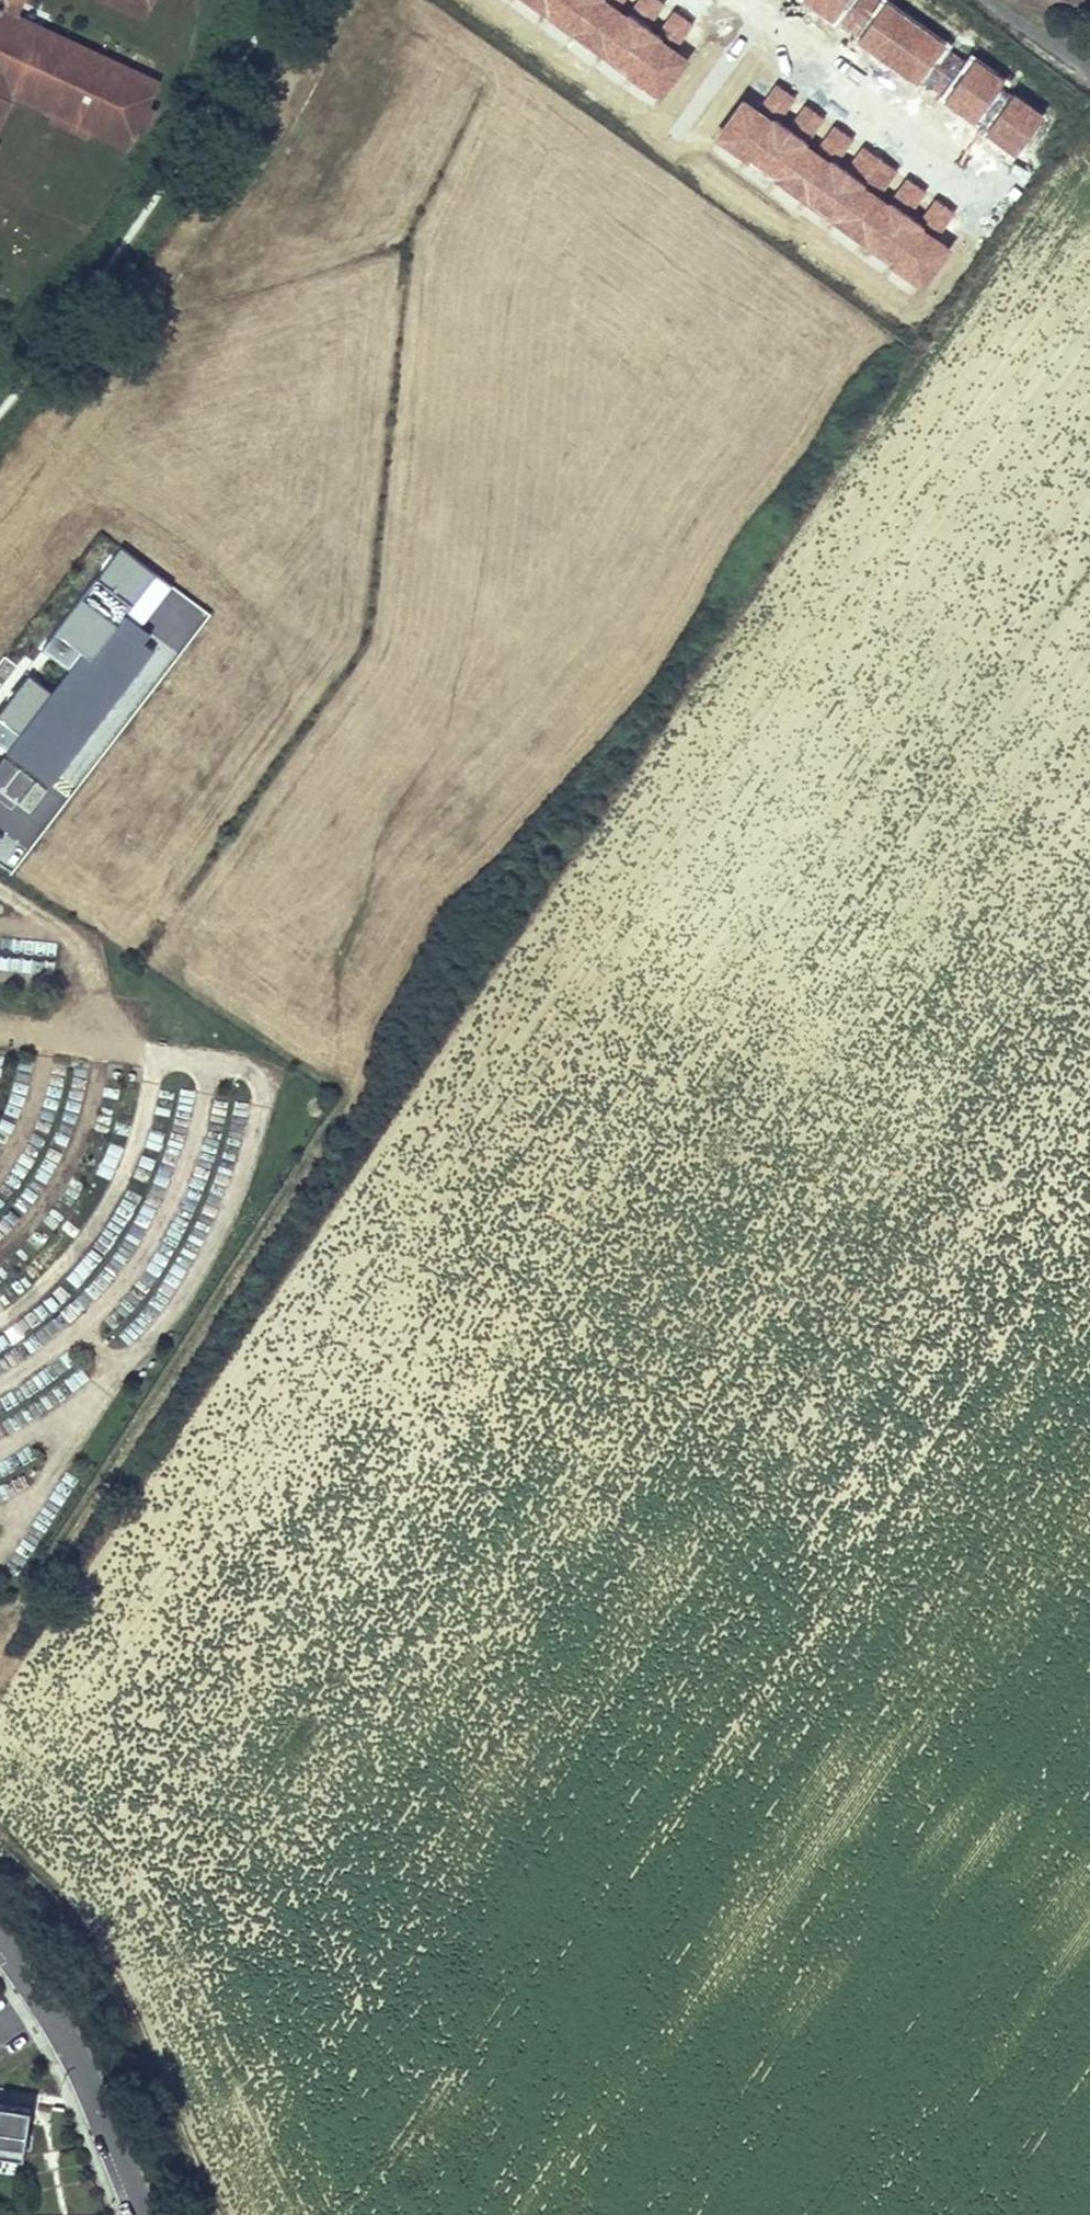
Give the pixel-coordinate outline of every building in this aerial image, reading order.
[(8,0),(4,9),(15,15),(22,0),(8,0)] [(144,15),(151,0),(111,0),(144,15)] [(1089,24),(1089,0),(1009,0),(1089,24)] [(15,15),(4,9),(0,8),(0,120),(13,93),(52,112),(49,118),(87,135),(89,129),(127,147),(157,81),(119,63),(114,73),(98,65),(103,56),(15,15)] [(119,63),(103,56),(98,65),(114,73),(119,63)] [(0,2102),(0,2155),(24,2159),(31,2107),(0,2102)]
